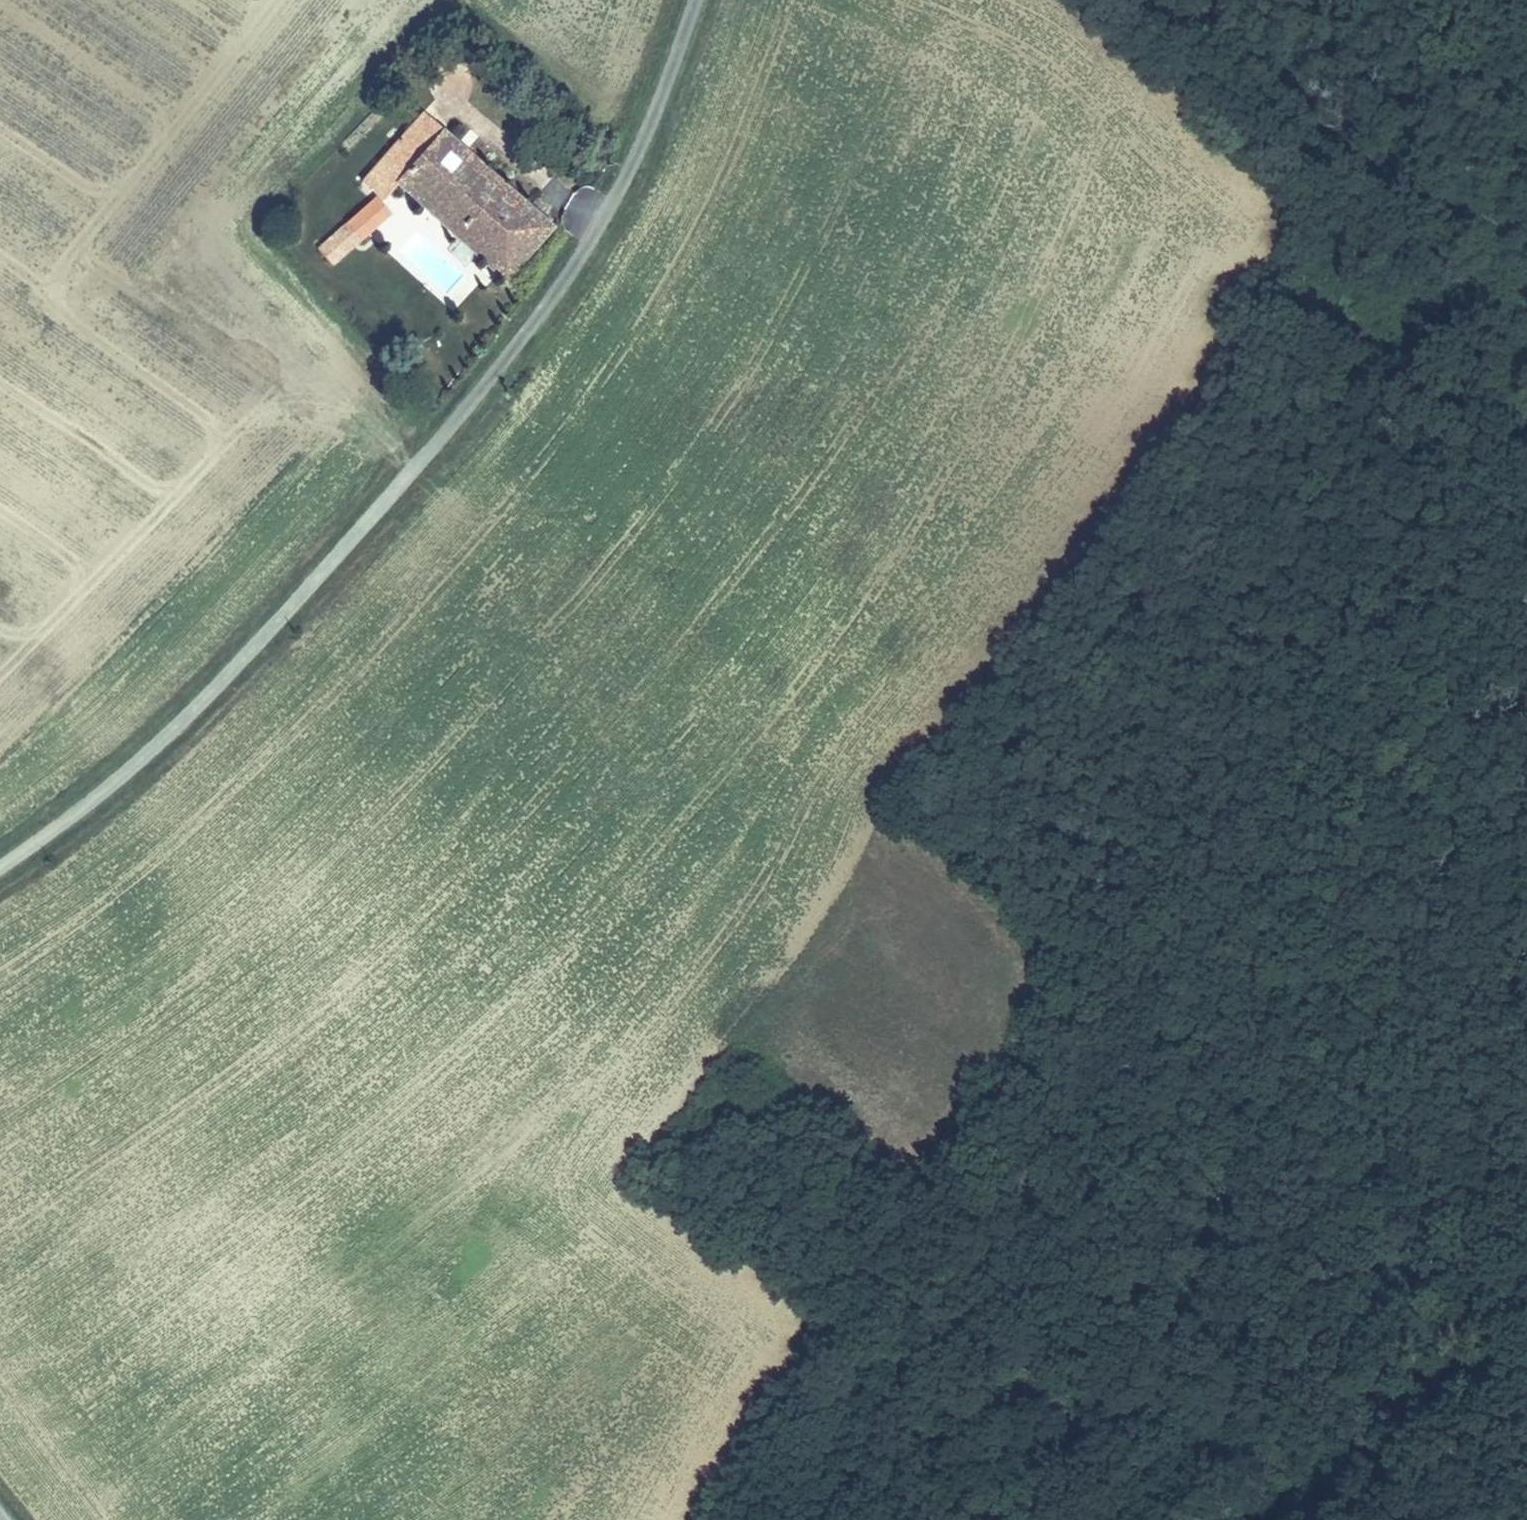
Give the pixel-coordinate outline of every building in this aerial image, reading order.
[(358,166),(379,182),(396,164),(487,236),(528,186),(415,98),(358,166)] [(487,236),(514,256),(554,207),(528,186),(487,236)]
